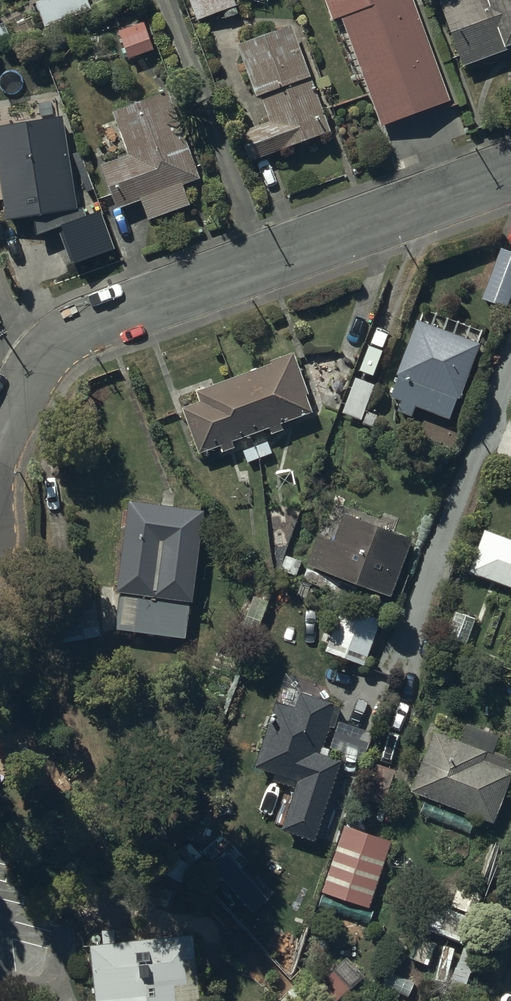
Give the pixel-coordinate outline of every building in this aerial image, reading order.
[(89,0),(37,0),(45,22),(90,5),(89,0)] [(234,0),(192,0),(198,16),(234,1),(234,0)] [(387,120),(443,99),(407,0),(328,0),(335,17),(347,12),(376,89),(387,120)] [(464,59),(508,44),(510,42),(510,0),(442,0),(464,59)] [(153,45),(144,20),(120,29),(129,54),(153,45)] [(270,120),(262,123),(272,149),(329,128),(291,24),(242,41),(270,120)] [(196,173),(165,91),(115,110),(132,153),(103,164),(118,202),(141,194),(149,215),(187,201),(179,179),(196,173)] [(0,125),(0,164),(4,194),(7,214),(74,205),(62,116),(0,125)] [(502,246),(484,296),(506,304),(510,290),(510,250),(502,246)] [(478,341),(420,319),(392,392),(450,414),(478,341)] [(273,362),(231,377),(250,429),(268,423),(271,430),(281,426),(278,419),(309,407),(304,392),(306,391),(291,352),(272,359),(273,362)] [(373,383),(357,376),(344,409),(360,415),(373,383)] [(250,429),(231,377),(200,389),(204,399),(186,406),(201,447),(219,440),(222,449),(234,445),(231,436),(250,429)] [(273,452),(268,439),(256,444),(243,449),(248,461),(260,457),(273,452)] [(203,507),(130,496),(116,586),(140,590),(134,627),(183,634),(203,507)] [(413,538),(335,508),(314,562),(392,592),(413,538)] [(488,531),(474,567),(510,581),(510,539),(488,531)] [(56,603),(62,642),(100,636),(94,597),(56,603)] [(379,619),(343,605),(328,646),(364,660),(379,619)] [(474,617),(457,611),(446,639),(463,646),(474,617)] [(328,703),(302,695),(298,708),(278,702),(259,761),(301,775),(285,826),(312,835),(336,759),(312,751),(328,703)] [(482,750),(436,732),(415,786),(491,815),(508,772),(478,761),(482,750)] [(384,805),(394,770),(373,763),(362,799),(384,805)] [(388,841),(346,827),(326,888),(368,902),(388,841)] [(191,933),(92,945),(98,1000),(197,1000),(191,933)]
